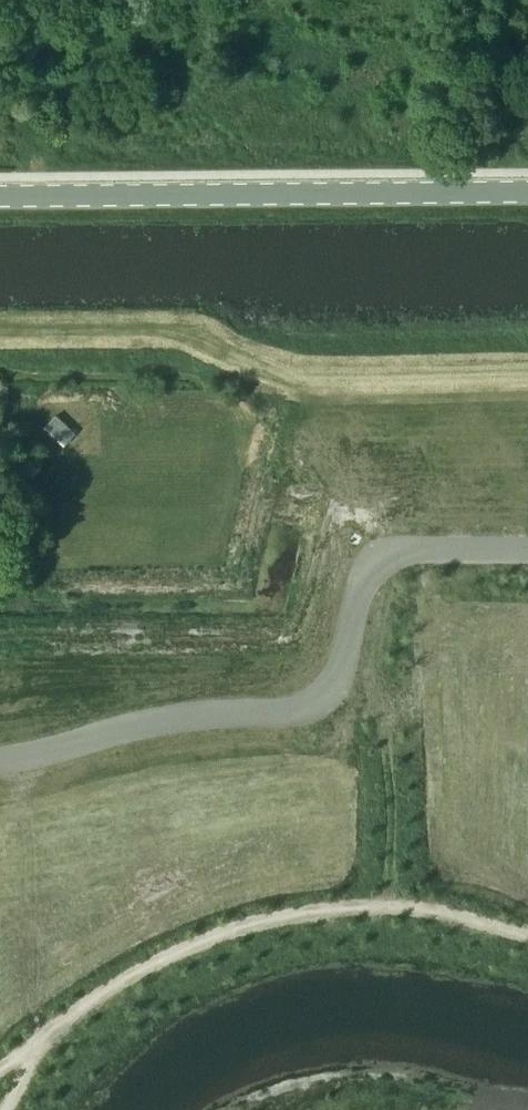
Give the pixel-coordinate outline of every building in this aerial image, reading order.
[(70,441),(82,429),(62,411),(50,424),(70,441)]
